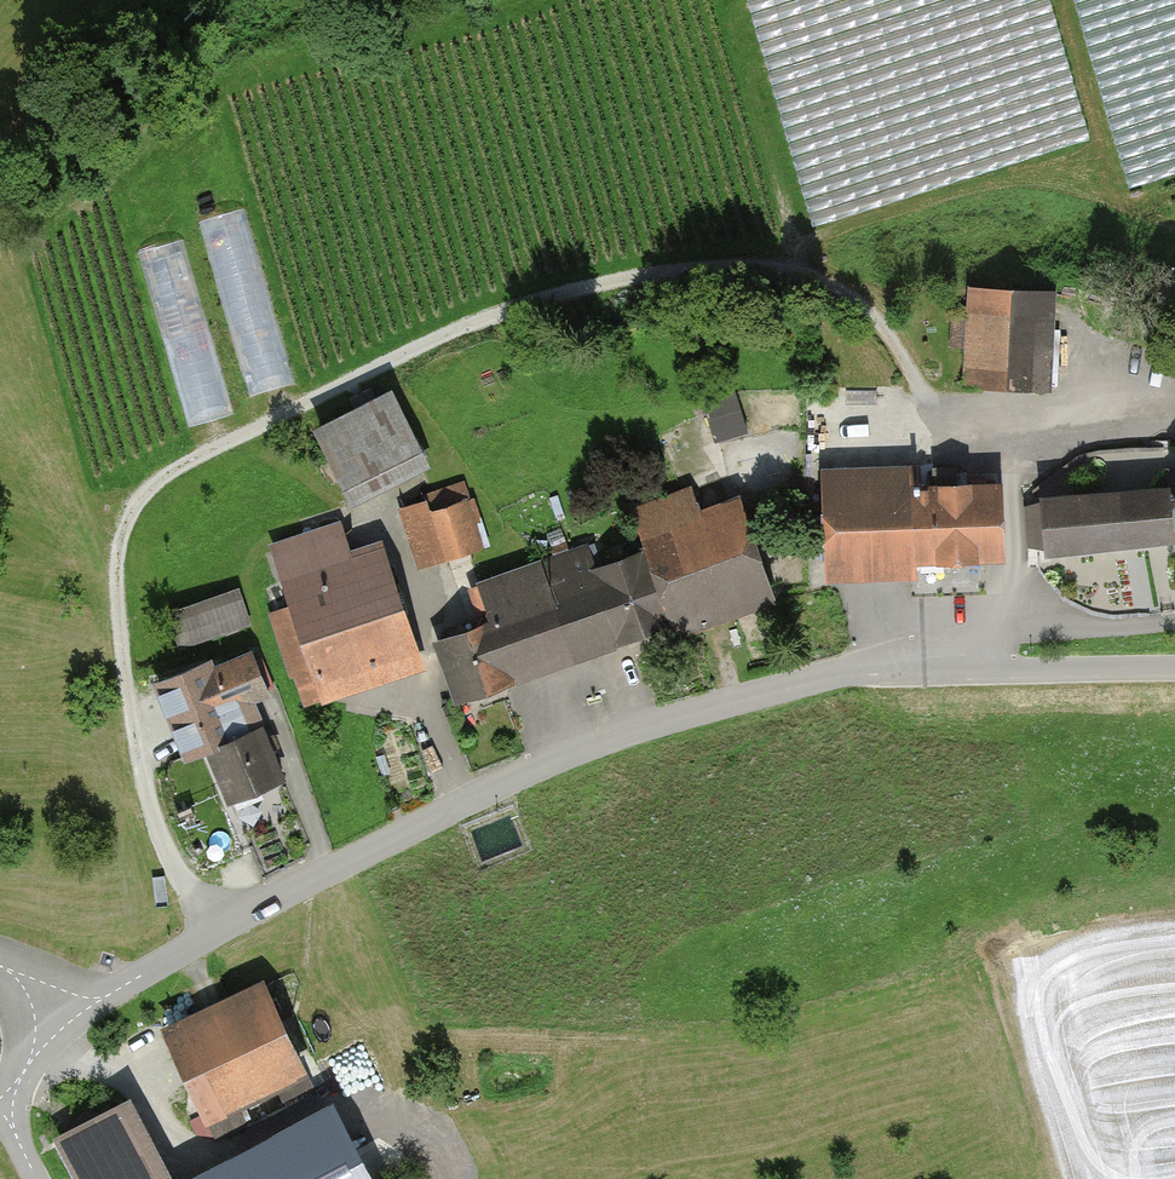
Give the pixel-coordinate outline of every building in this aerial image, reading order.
[(768,43),(773,11),(810,16),(812,0),(757,0),(768,43)] [(922,10),(900,16),(910,54),(932,57),(933,48),(962,53),(975,102),(981,61),(999,64),(1001,50),(1016,46),(1023,0),(920,0),(922,10)] [(1036,31),(1041,0),(1028,0),(1036,31)] [(210,215),(247,393),(290,384),(253,206),(210,215)] [(153,246),(182,423),(223,416),(195,239),(153,246)] [(1055,289),(968,285),(964,386),(1051,390),(1055,289)] [(397,391),(315,431),(348,501),(431,461),(397,391)] [(708,400),(718,439),(751,432),(742,393),(708,400)] [(920,473),(827,477),(831,560),(999,553),(996,486),(958,487),(957,468),(932,469),(932,487),(920,487),(920,473)] [(1169,470),(1170,487),(1125,491),(1125,488),(1104,490),(1105,493),(1043,497),(1043,501),(1033,505),(1037,546),(1047,547),(1048,552),(1174,539),(1174,469),(1169,470)] [(459,706),(773,602),(737,495),(702,507),(695,485),(631,507),(643,544),(592,561),(586,545),(475,582),(489,622),(437,639),(459,706)] [(421,568),(482,547),(465,500),(432,512),(427,498),(400,508),(421,568)] [(427,668),(383,541),(352,551),(341,522),(271,546),(292,606),(273,613),(306,709),(427,668)] [(251,625),(239,590),(165,614),(176,649),(251,625)] [(271,695),(252,650),(215,666),(213,660),(153,685),(184,758),(249,730),(240,708),(271,695)] [(288,781),(264,725),(206,749),(230,806),(288,781)] [(312,1070),(266,976),(163,1026),(210,1120),(312,1070)] [(89,1178),(160,1178),(123,1110),(68,1139),(89,1178)] [(247,1178),(364,1178),(339,1131),(247,1178)]
